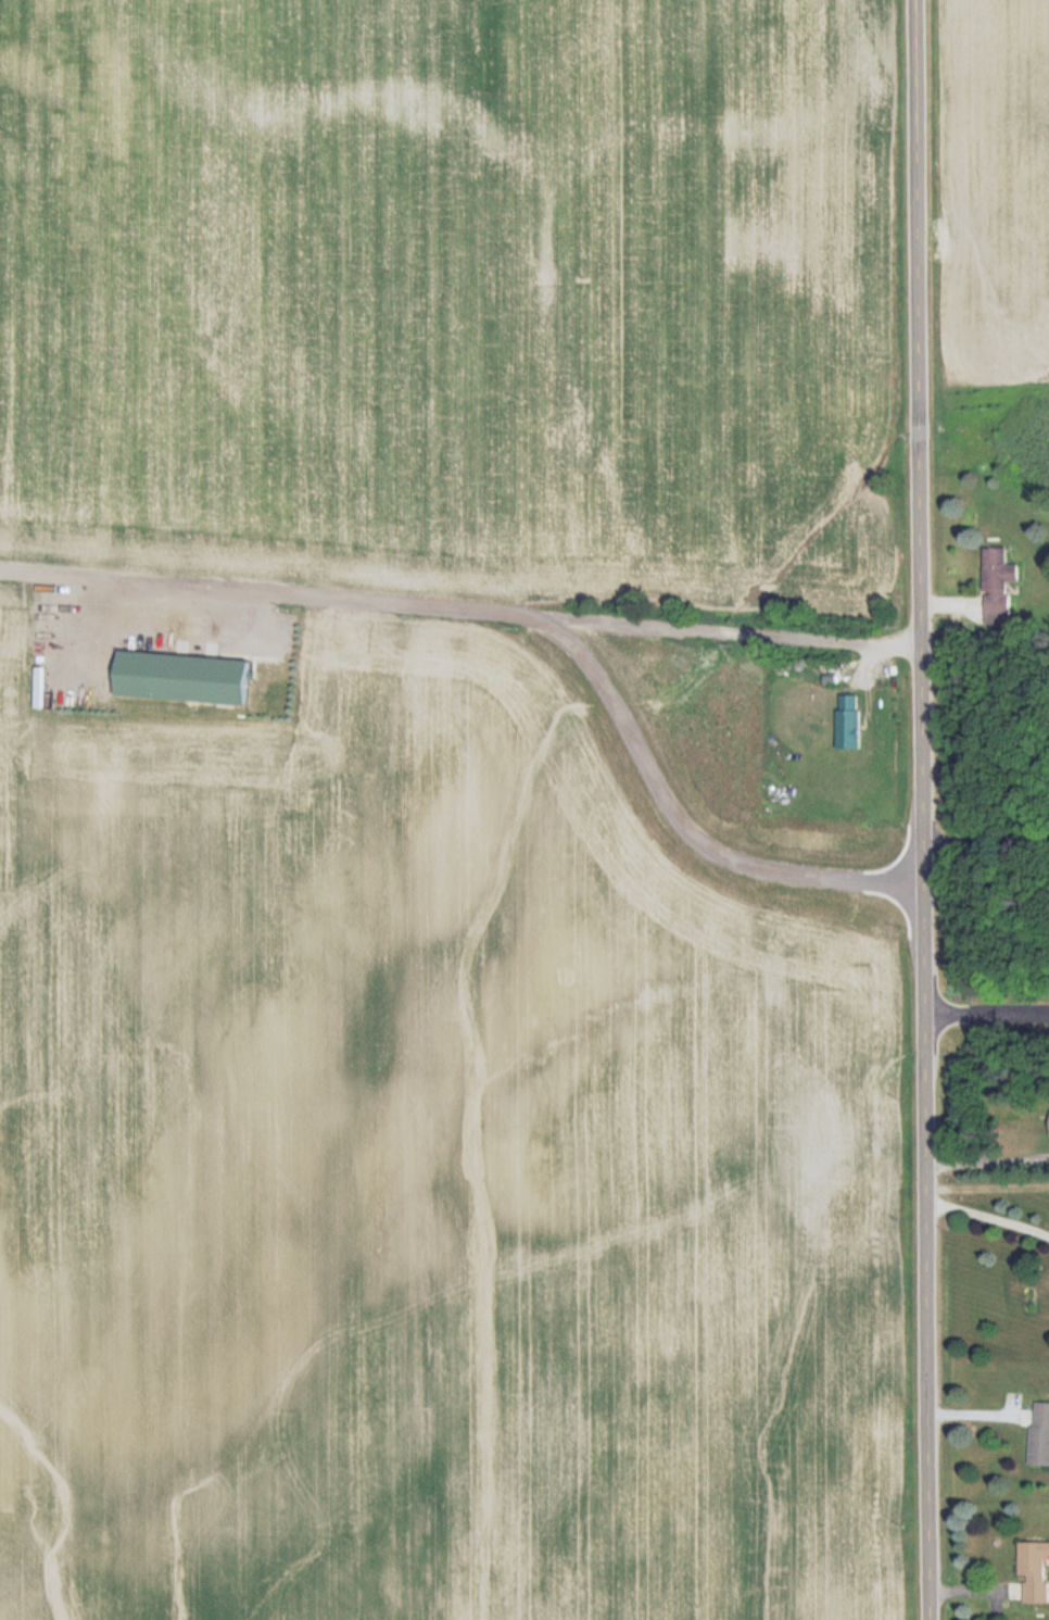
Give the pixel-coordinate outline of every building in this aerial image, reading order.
[(984,549),(986,626),(1010,626),(1009,582),(1019,582),(1019,565),(1007,566),(1007,548),(984,549)] [(838,749),(860,749),(860,695),(838,695),(838,749)] [(1034,1403),(1031,1466),(1048,1467),(1048,1404),(1034,1403)] [(1020,1544),(1021,1578),(1025,1578),(1025,1604),(1048,1604),(1048,1576),(1048,1557),(1048,1543),(1020,1544)]
